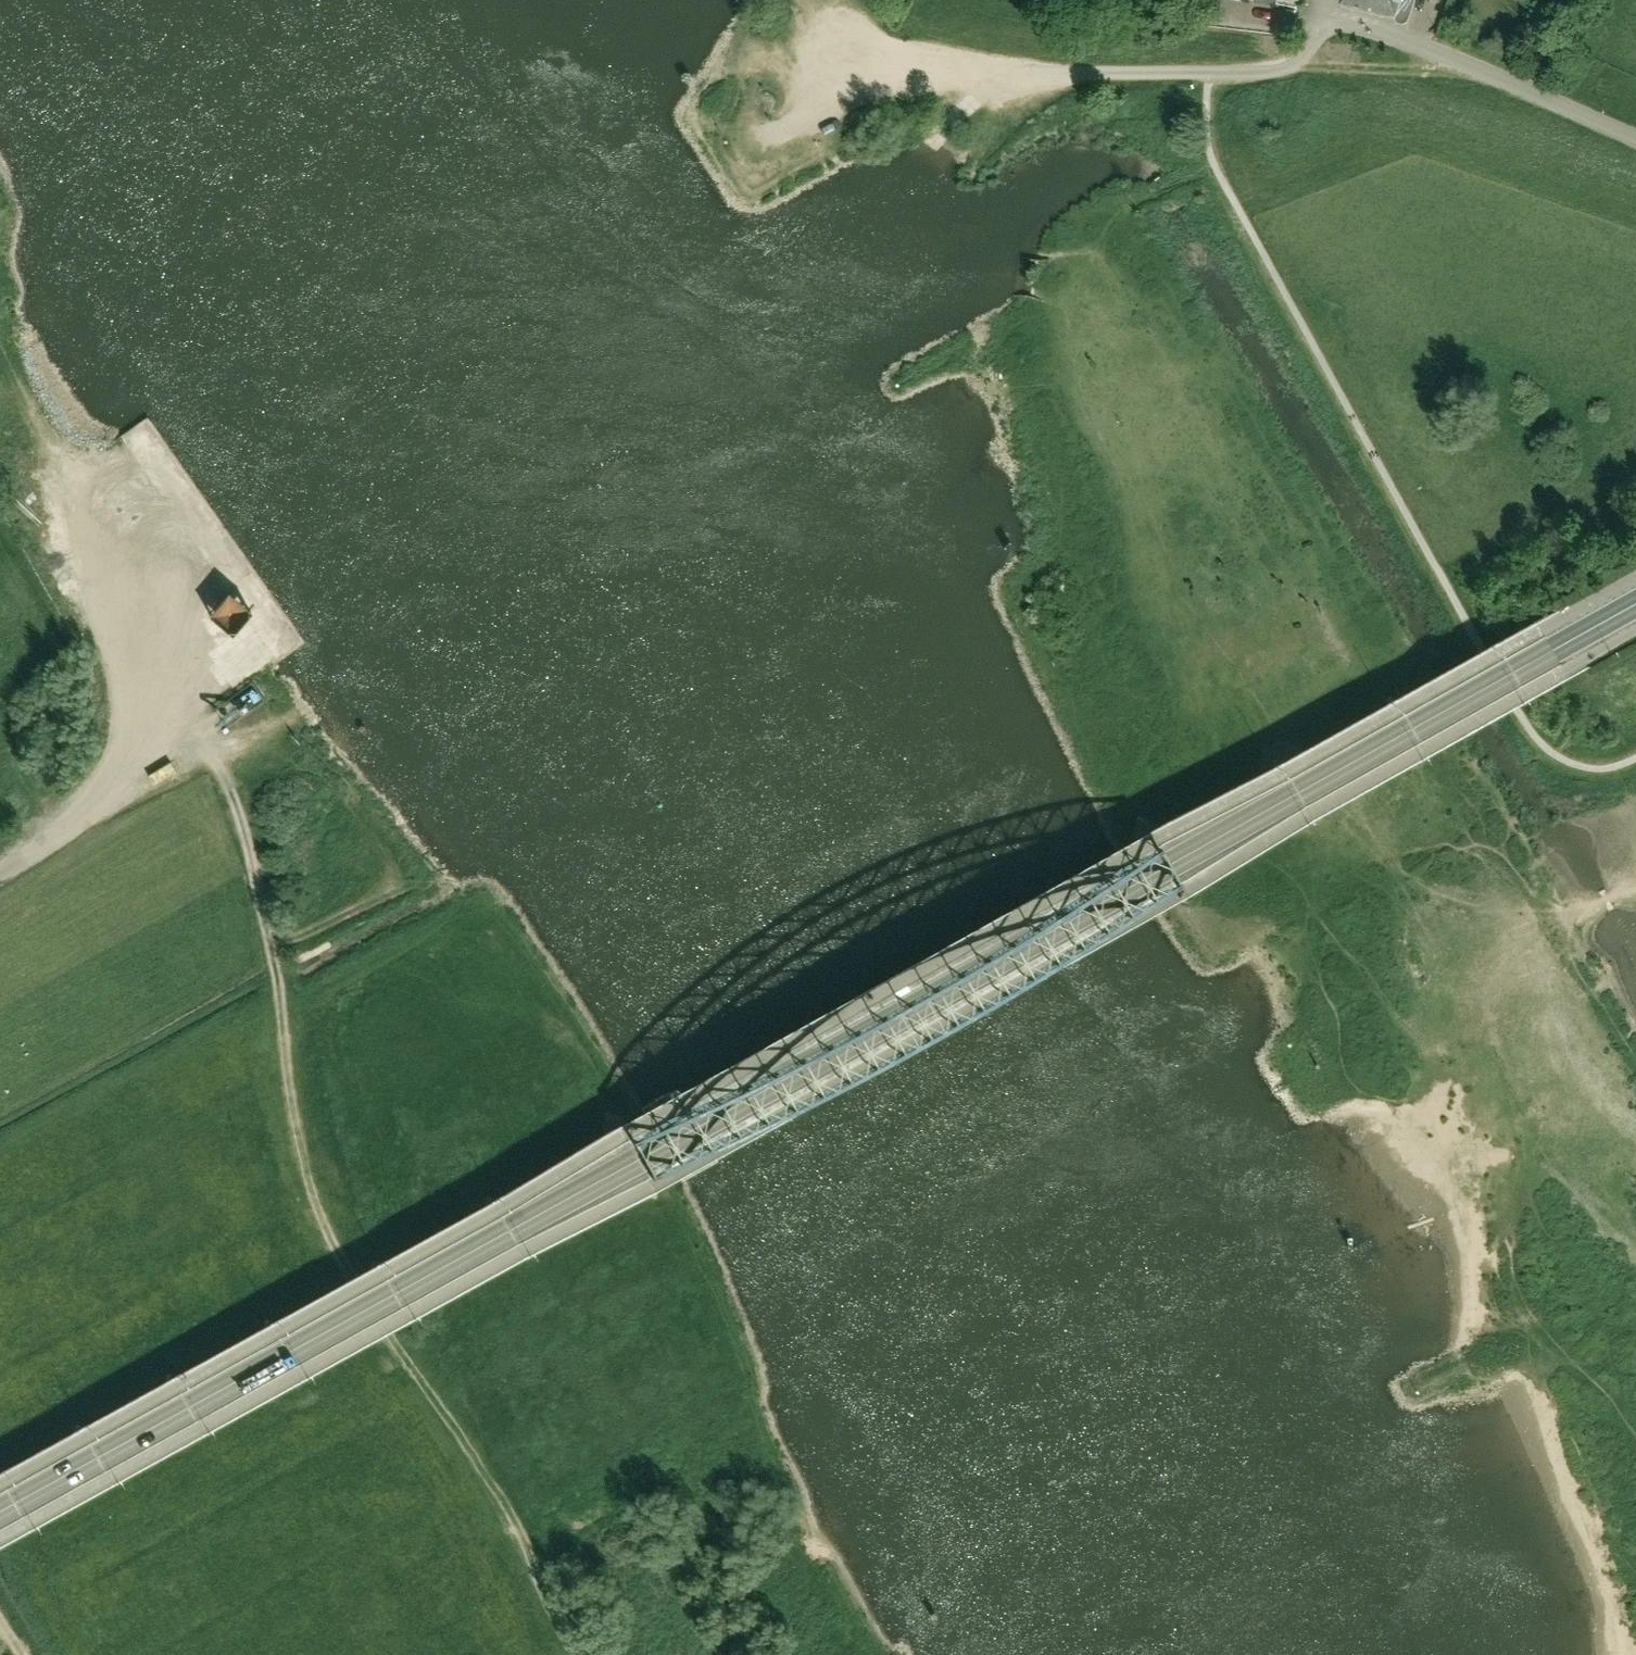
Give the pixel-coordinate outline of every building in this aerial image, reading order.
[(1250,1),(1250,3),(1280,8),(1280,5),(1297,8),(1298,0),(1246,0),(1250,1)] [(1341,4),(1342,4),(1375,11),(1378,0),(1342,0),(1342,2),(1341,4)] [(1375,11),(1398,16),(1396,20),(1396,21),(1408,24),(1416,0),(1378,0),(1375,11)]
